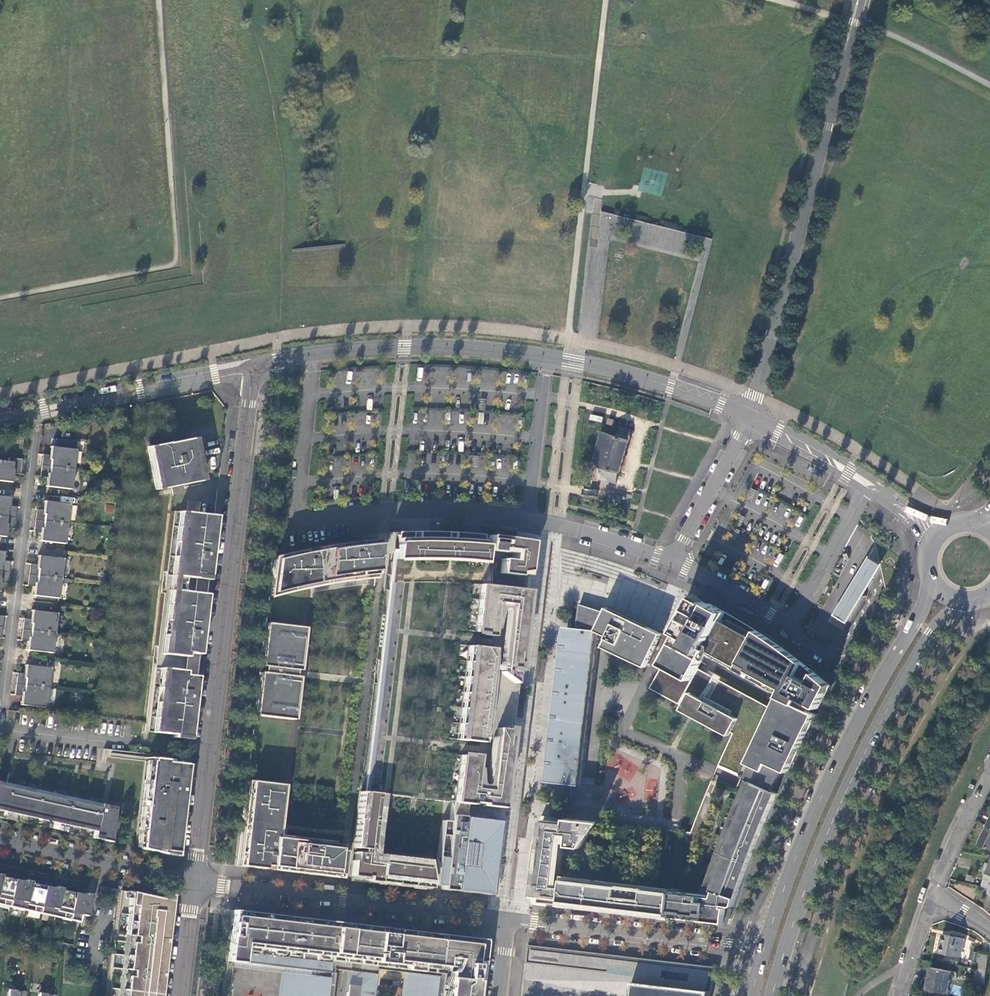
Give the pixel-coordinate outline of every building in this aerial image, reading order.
[(590,414),(589,420),(601,422),(602,416),(590,414)] [(617,436),(601,432),(591,468),(601,472),(599,480),(615,485),(631,433),(619,429),(617,436)] [(193,438),(146,447),(154,490),(201,481),(193,438)] [(42,458),(41,465),(73,469),(75,449),(50,447),(49,459),(42,458)] [(0,461),(0,481),(11,482),(13,470),(20,471),(21,463),(0,461)] [(73,469),(41,465),(40,473),(47,474),(46,486),(71,489),(73,469)] [(620,494),(616,494),(613,496),(613,500),(615,503),(619,504),(622,501),(622,497),(620,494)] [(0,496),(0,516),(15,518),(15,510),(8,509),(10,497),(0,496)] [(35,512),(34,520),(67,524),(69,504),(44,501),(43,513),(35,512)] [(214,516),(178,512),(171,576),(195,579),(195,575),(208,576),(214,516)] [(0,516),(0,536),(5,537),(7,525),(14,525),(15,518),(0,516)] [(67,524),(34,520),(34,528),(41,529),(39,541),(64,544),(67,524)] [(407,545),(408,533),(396,533),(395,537),(390,537),(388,550),(391,550),(390,558),(394,558),(406,557),(408,545),(407,545)] [(415,533),(408,533),(407,545),(408,545),(411,545),(412,545),(414,545),(414,543),(415,533)] [(443,544),(444,533),(415,533),(414,543),(414,545),(412,545),(412,547),(411,557),(423,558),(429,557),(442,558),(444,545),(443,545),(443,544)] [(444,545),(450,546),(450,545),(452,534),(450,534),(444,533),(443,544),(443,545),(444,545)] [(479,550),(481,537),(473,536),(452,534),(450,545),(450,546),(448,559),(452,559),(481,562),(482,551),(479,550)] [(502,543),(501,539),(487,537),(486,552),(510,554),(511,547),(505,547),(505,543),(502,543)] [(526,575),(529,544),(501,539),(502,543),(505,543),(505,547),(511,547),(510,554),(512,555),(511,561),(500,561),(499,575),(516,577),(526,575)] [(365,572),(375,572),(378,541),(349,544),(317,548),(289,554),(273,557),(268,594),(292,589),(292,586),(308,582),(328,578),(347,575),(365,572)] [(0,551),(0,571),(8,572),(9,565),(2,564),(3,552),(0,551)] [(29,567),(28,575),(60,578),(63,559),(38,556),(36,568),(29,567)] [(870,556),(834,615),(848,623),(884,564),(870,556)] [(0,571),(0,580),(0,579),(7,580),(8,572),(0,571)] [(60,578),(28,575),(27,582),(34,583),(33,595),(58,598),(60,578)] [(519,637),(524,593),(523,593),(501,590),(500,604),(492,604),(493,589),(477,587),(469,636),(487,638),(491,610),(505,612),(497,680),(512,688),(513,683),(516,684),(517,677),(514,676),(518,645),(521,645),(522,637),(519,637)] [(500,604),(501,590),(493,589),(492,604),(500,604)] [(205,594),(169,590),(161,654),(185,657),(186,653),(198,655),(205,594)] [(685,669),(695,675),(709,650),(738,667),(740,665),(783,689),(748,763),(752,765),(747,778),(774,790),(783,770),(789,773),(800,747),(817,714),(810,711),(814,705),(820,708),(831,685),(814,670),(792,653),(758,630),(745,622),(711,603),(710,605),(699,599),(692,611),(689,609),(683,619),(687,621),(666,659),(676,664),(675,667),(683,672),(685,669)] [(577,629),(597,631),(610,636),(604,647),(647,667),(658,646),(653,643),(658,631),(580,604),(577,629)] [(23,622),(22,629),(54,633),(56,613),(31,610),(30,622),(23,622)] [(265,624),(254,715),(294,719),(295,706),(293,706),(300,643),(302,643),(304,629),(265,624)] [(577,629),(570,628),(553,783),(579,786),(597,631),(577,629)] [(54,633),(22,629),(21,637),(28,638),(27,650),(52,653),(54,633)] [(488,656),(462,652),(450,742),(476,746),(478,741),(480,729),(482,718),(487,678),(488,656)] [(16,676),(15,684),(48,688),(50,668),(25,665),(23,677),(16,676)] [(184,671),(160,668),(152,733),(177,735),(177,738),(189,739),(196,676),(183,675),(184,671)] [(48,688),(15,684),(14,692),(22,692),(20,705),(45,708),(48,688)] [(731,732),(739,718),(691,693),(683,706),(693,712),(692,715),(719,730),(721,727),(731,732)] [(505,753),(507,733),(491,731),(483,793),(468,790),(472,761),(454,760),(447,821),(440,820),(436,856),(433,885),(438,886),(437,889),(441,890),(449,823),(460,824),(461,816),(463,804),(498,808),(504,761),(506,762),(507,753),(505,753)] [(177,780),(180,765),(168,764),(168,762),(150,760),(138,849),(174,857),(182,787),(173,785),(174,780),(177,780)] [(280,785),(250,781),(240,866),(264,868),(264,865),(339,874),(342,851),(337,850),(338,845),(273,838),(280,785)] [(715,896),(675,892),(675,893),(673,914),(672,918),(726,923),(728,908),(726,908),(726,906),(735,907),(745,880),(768,821),(779,794),(750,781),(735,817),(729,833),(717,863),(708,889),(717,892),(715,896)] [(0,782),(0,808),(95,829),(94,835),(101,836),(100,841),(110,843),(115,808),(100,805),(99,808),(93,807),(93,803),(77,800),(77,803),(62,800),(63,797),(47,793),(46,796),(32,793),(33,790),(17,786),(16,789),(2,786),(3,783),(0,782)] [(374,793),(359,791),(351,849),(366,851),(374,793)] [(496,820),(498,808),(463,804),(461,816),(496,820)] [(496,820),(461,816),(460,824),(449,823),(441,890),(488,895),(496,820)] [(545,895),(545,899),(553,901),(560,845),(563,834),(571,836),(570,847),(585,849),(597,822),(570,819),(568,825),(559,823),(560,821),(550,821),(545,853),(543,853),(540,880),(543,880),(541,894),(545,895)] [(988,827),(980,844),(989,848),(989,828),(988,827)] [(563,834),(560,845),(570,847),(571,836),(563,834)] [(350,861),(348,877),(361,878),(362,864),(363,855),(353,854),(352,861),(350,861)] [(373,882),(426,888),(425,867),(378,861),(377,865),(374,865),(373,871),(371,871),(369,879),(373,880),(373,882)] [(362,864),(361,878),(360,881),(373,882),(373,880),(369,879),(371,871),(373,871),(374,865),(362,864)] [(981,888),(989,890),(989,864),(981,888)] [(675,892),(676,879),(677,877),(676,876),(667,875),(665,891),(675,893),(675,892)] [(78,922),(80,916),(86,917),(91,895),(85,893),(84,895),(60,890),(61,888),(55,887),(55,888),(30,883),(30,881),(24,880),(24,882),(0,876),(0,905),(78,922)] [(645,910),(673,914),(675,893),(665,891),(567,880),(565,891),(562,890),(562,892),(560,893),(560,901),(618,907),(618,906),(639,909),(639,908),(645,909),(645,910)] [(168,903),(131,894),(124,937),(125,938),(125,943),(130,944),(127,970),(121,970),(121,977),(126,977),(125,995),(158,995),(168,903)] [(484,940),(349,924),(348,933),(334,931),(336,923),(232,910),(230,926),(239,927),(239,934),(229,933),(229,936),(226,961),(232,962),(231,967),(277,972),(281,973),(278,995),(330,995),(333,970),(330,969),(331,957),(350,960),(348,972),(346,995),(374,995),(378,970),(402,974),(408,975),(405,995),(477,995),(484,940)] [(348,933),(349,924),(336,923),(334,931),(348,933)] [(939,953),(961,957),(964,939),(943,935),(939,953)] [(130,944),(125,943),(121,970),(127,970),(130,944)] [(592,950),(589,975),(633,980),(632,995),(712,995),(720,966),(592,950)] [(989,956),(989,954),(980,952),(977,968),(988,969),(989,956)] [(348,972),(350,960),(331,957),(330,969),(333,970),(348,972)] [(928,990),(950,993),(954,972),(932,968),(928,990)] [(985,984),(988,969),(977,968),(975,982),(985,984)] [(402,974),(400,995),(405,995),(408,975),(402,974)]
